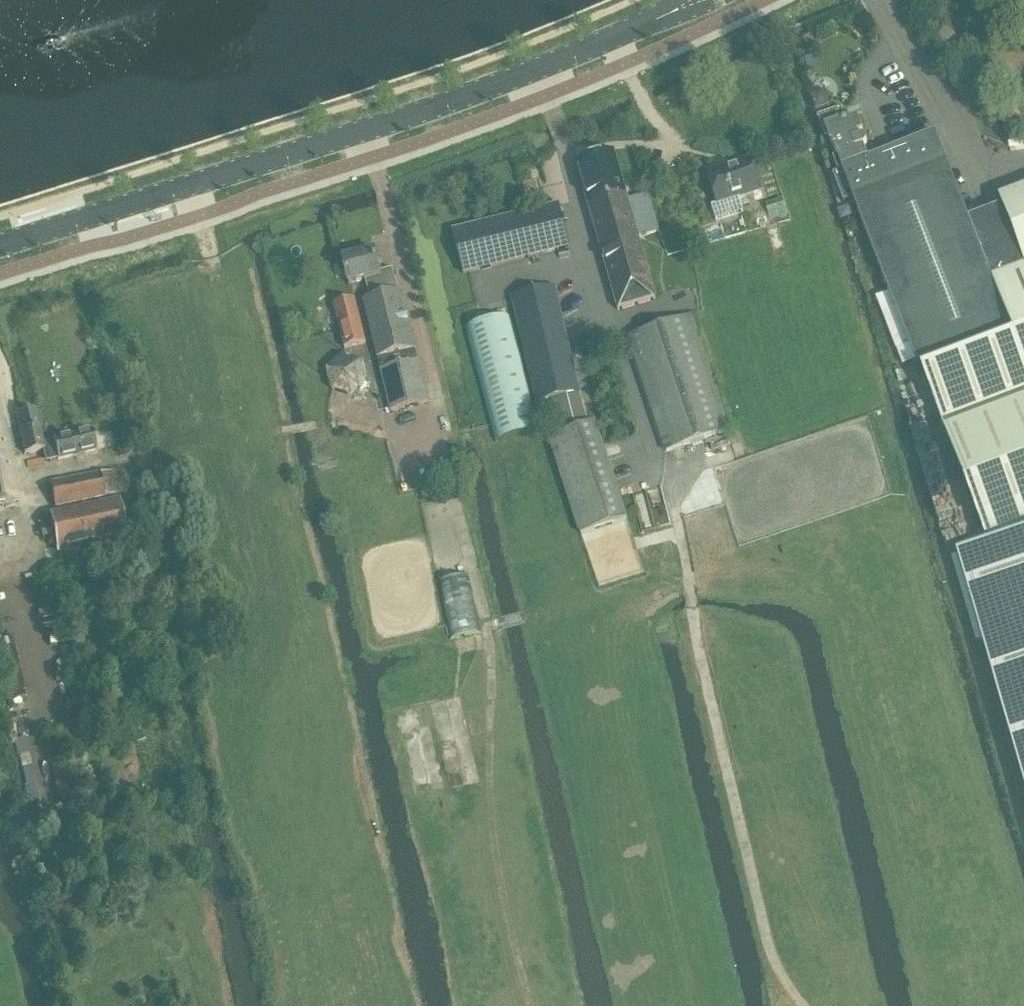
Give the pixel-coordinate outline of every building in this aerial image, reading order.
[(841,110),(822,117),(829,138),(837,158),(841,167),(866,157),(863,149),(864,149),(865,148),(866,147),(866,146),(866,145),(866,144),(866,143),(865,142),(864,141),(863,141),(863,140),(862,140),(861,140),(860,140),(859,136),(863,135),(857,118),(846,122),(841,110)] [(1004,117),(1001,122),(1007,132),(1013,132),(1017,124),(1013,117),(1004,117)] [(833,174),(844,203),(853,199),(915,358),(985,540),(956,551),(1023,786),(1023,189),(998,199),(1001,208),(967,221),(936,137),(933,131),(866,157),(841,167),(842,170),(838,171),(837,172),(837,173),(833,174)] [(657,301),(640,239),(658,234),(648,197),(629,202),(616,154),(578,165),(587,196),(620,312),(657,301)] [(709,176),(718,205),(719,206),(740,199),(754,194),(762,192),(763,192),(753,162),(709,176)] [(719,206),(718,205),(713,206),(718,221),(744,212),(740,199),(719,206)] [(454,234),(465,276),(572,249),(561,206),(454,234)] [(363,301),(391,413),(428,404),(401,292),(399,292),(393,269),(380,272),(376,252),(344,260),(350,285),(365,282),(370,299),(363,301)] [(555,288),(512,298),(537,404),(550,401),(558,436),(588,426),(555,288)] [(340,330),(344,349),(365,344),(354,300),(334,305),(340,330)] [(539,434),(509,317),(466,328),(496,445),(539,434)] [(630,338),(668,454),(730,434),(692,318),(630,338)] [(328,372),(333,393),(353,400),(369,385),(365,364),(344,358),(328,372)] [(35,411),(16,415),(24,455),(43,451),(45,462),(57,459),(58,460),(96,452),(92,432),(53,441),(53,442),(43,444),(39,429),(35,411)] [(20,505),(0,412),(0,510),(20,505)] [(595,424),(550,439),(582,535),(627,520),(595,424)] [(47,487),(52,509),(119,496),(115,474),(47,487)] [(49,516),(57,556),(125,544),(118,503),(49,516)] [(470,576),(437,582),(449,641),(481,634),(470,576)] [(12,634),(0,637),(0,685),(3,697),(26,692),(12,634)] [(60,764),(50,767),(57,797),(67,794),(60,764)]
